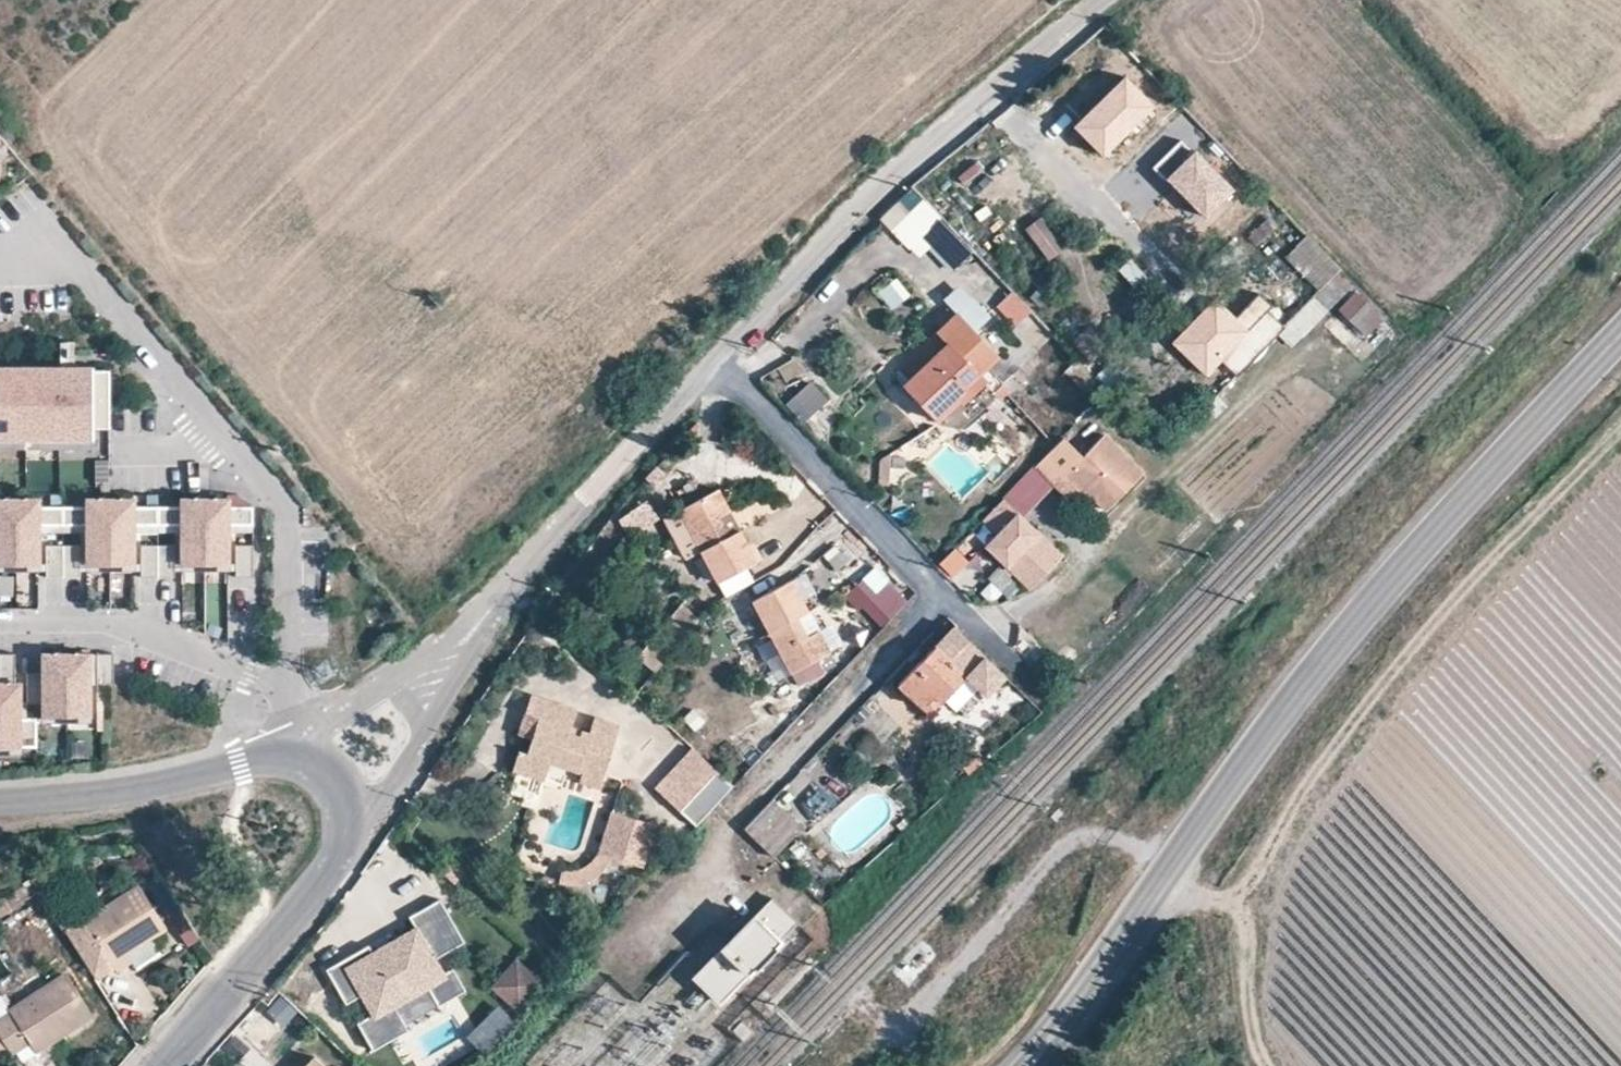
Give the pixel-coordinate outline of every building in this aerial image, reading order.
[(1157,105),(1128,76),(1074,129),(1103,157),(1157,105)] [(1192,152),(1179,139),(1150,166),(1164,180),(1165,178),(1203,217),(1233,189),(1195,150),(1192,152)] [(881,219),(922,261),(952,233),(911,191),(881,219)] [(1337,273),(1341,269),(1307,233),(1285,256),(1320,291),(1323,287),(1337,273)] [(1139,261),(1123,268),(1136,295),(1152,288),(1139,261)] [(1350,287),(1337,273),(1323,287),(1320,291),(1314,297),(1328,310),(1350,287)] [(1017,327),(1034,311),(1015,291),(998,307),(1017,327)] [(1232,317),(1215,300),(1172,341),(1209,378),(1222,365),(1234,377),(1283,329),(1264,310),(1271,303),(1259,291),(1232,317)] [(1360,291),(1339,310),(1368,340),(1388,321),(1360,291)] [(948,343),(927,361),(931,365),(907,387),(935,417),(979,377),(999,359),(959,315),(939,333),(948,343)] [(931,365),(927,361),(903,383),(907,387),(931,365)] [(6,432),(6,438),(32,438),(32,432),(70,432),(70,438),(91,438),(91,426),(108,426),(107,368),(73,368),(73,380),(58,380),(58,368),(0,368),(0,432),(6,432)] [(985,384),(979,377),(935,417),(942,424),(985,384)] [(812,381),(787,406),(805,425),(831,400),(812,381)] [(1207,406),(1197,416),(1206,426),(1216,417),(1207,406)] [(1084,492),(1105,512),(1144,472),(1104,434),(1082,457),(1063,438),(1035,466),(1073,503),(1084,492)] [(880,460),(885,477),(906,473),(902,455),(880,460)] [(730,511),(718,489),(680,510),(701,551),(719,582),(757,561),(740,530),(729,536),(719,518),(730,511)] [(990,542),(1018,512),(1004,499),(976,529),(990,542)] [(35,500),(14,501),(14,563),(37,563),(37,533),(35,533),(35,524),(61,524),(61,507),(35,508),(35,500)] [(88,507),(61,507),(61,524),(88,524),(88,533),(86,533),(86,563),(109,563),(108,500),(88,501),(88,507)] [(129,500),(108,500),(109,563),(131,563),(131,533),(129,533),(129,524),(156,524),(156,507),(129,507),(129,500)] [(182,507),(156,507),(156,524),(182,524),(182,533),(180,533),(180,563),(203,563),(202,500),(182,500),(182,507)] [(224,500),(202,500),(203,563),(225,562),(225,533),(223,533),(223,524),(250,524),(250,507),(224,507),(224,500)] [(14,563),(14,501),(0,501),(0,563),(14,563)] [(701,551),(680,510),(665,518),(687,559),(701,551)] [(990,542),(986,546),(1030,589),(1063,556),(1018,512),(990,542)] [(972,535),(940,564),(961,587),(993,559),(972,535)] [(61,547),(45,547),(44,579),(61,579),(61,547)] [(78,547),(61,547),(61,579),(78,579),(78,547)] [(156,548),(139,548),(139,580),(156,580),(156,548)] [(173,548),(156,548),(156,580),(173,580),(173,548)] [(235,548),(235,578),(251,578),(251,548),(235,548)] [(225,562),(203,563),(203,574),(225,574),(225,562)] [(0,563),(0,574),(14,574),(14,563),(0,563)] [(37,563),(14,563),(14,574),(37,574),(37,563)] [(109,563),(86,563),(86,574),(109,574),(109,563)] [(131,563),(109,563),(109,574),(131,574),(131,563)] [(203,563),(180,563),(180,574),(203,574),(203,563)] [(876,567),(848,597),(884,631),(912,600),(876,567)] [(791,675),(830,653),(818,632),(808,638),(798,620),(808,615),(791,582),(753,601),(791,675)] [(986,696),(1005,677),(954,630),(898,686),(923,709),(935,697),(944,705),(947,702),(956,710),(978,687),(986,696)] [(18,749),(34,749),(34,722),(17,722),(17,683),(13,683),(13,653),(0,653),(0,745),(18,745),(18,749)] [(25,671),(25,700),(42,700),(42,712),(64,712),(64,653),(42,653),(42,671),(25,671)] [(64,653),(64,712),(87,712),(87,653),(64,653)] [(112,653),(95,653),(95,683),(112,683),(112,653)] [(1054,664),(1044,653),(1035,661),(1046,672),(1054,664)] [(932,718),(944,705),(935,697),(923,709),(932,718)] [(539,719),(527,754),(549,761),(548,766),(583,776),(585,770),(605,776),(621,726),(594,717),(590,731),(583,729),(581,736),(569,732),(572,725),(575,712),(530,698),(525,714),(539,719)] [(64,712),(42,712),(42,724),(64,724),(64,712)] [(87,712),(64,712),(64,724),(87,724),(87,712)] [(583,729),(572,725),(569,732),(581,736),(583,729)] [(0,745),(0,757),(18,757),(18,749),(18,745),(0,745)] [(682,812),(719,772),(695,750),(658,790),(682,812)] [(518,752),(512,772),(543,783),(548,766),(549,761),(527,754),(518,752)] [(970,775),(984,764),(976,755),(963,767),(970,775)] [(583,776),(582,782),(582,785),(601,790),(605,776),(585,770),(583,776)] [(736,789),(719,772),(682,812),(699,827),(736,789)] [(826,785),(802,807),(817,823),(840,801),(826,785)] [(747,830),(775,857),(802,829),(773,802),(747,830)] [(622,865),(635,822),(612,815),(599,857),(595,863),(590,869),(584,872),(579,874),(562,873),(557,885),(572,889),(585,888),(598,882),(603,877),(613,862),(622,865)] [(657,829),(635,822),(622,865),(644,871),(657,829)] [(126,955),(150,940),(167,929),(141,888),(66,935),(95,980),(114,969),(117,973),(132,964),(126,955)] [(5,898),(0,901),(0,919),(14,911),(5,898)] [(795,922),(772,898),(694,978),(720,1001),(750,970),(754,972),(777,948),(774,946),(795,922)] [(371,947),(330,971),(349,1003),(363,995),(374,1014),(359,1023),(377,1053),(410,1033),(394,1007),(431,986),(443,1006),(468,991),(456,970),(449,974),(438,957),(466,941),(442,899),(412,917),(417,927),(374,952),(371,947)] [(161,955),(150,940),(126,955),(132,964),(136,971),(161,955)] [(554,982),(523,956),(497,986),(526,1011),(554,982)] [(14,1056),(31,1045),(36,1053),(55,1041),(62,1051),(74,1042),(67,1033),(93,1016),(67,976),(0,1018),(0,1034),(14,1056)] [(486,997),(491,990),(482,982),(476,989),(486,997)] [(500,1008),(469,1037),(485,1054),(516,1025),(500,1008)] [(602,1056),(613,1045),(602,1036),(592,1046),(602,1056)] [(314,1058),(307,1065),(323,1065),(314,1058)]
